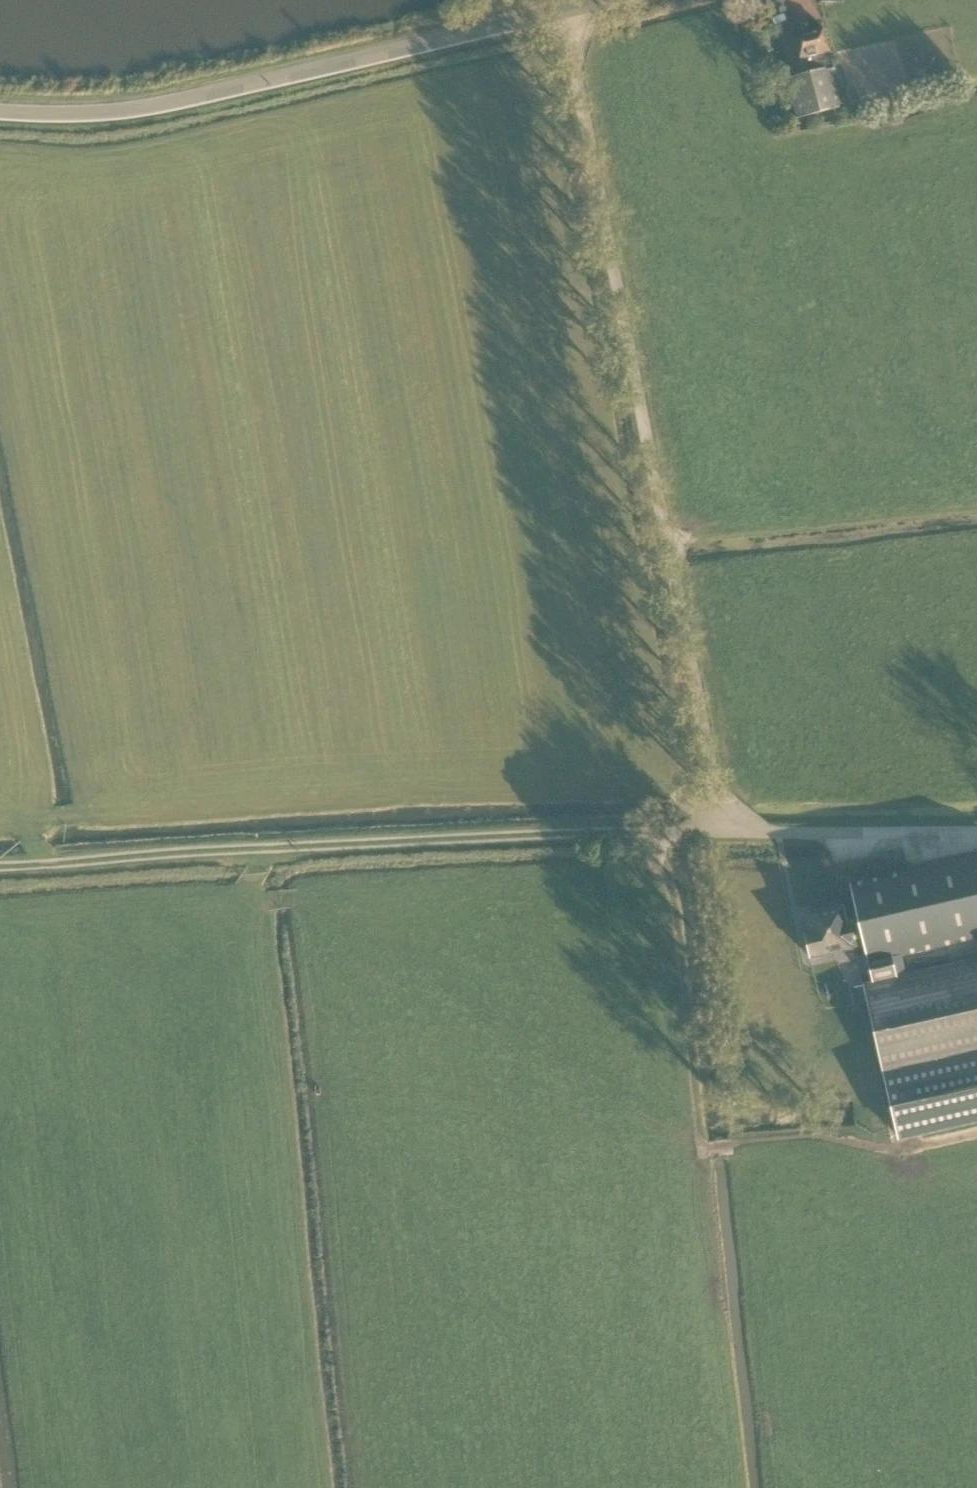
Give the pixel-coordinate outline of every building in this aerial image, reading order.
[(843,106),(825,27),(795,34),(802,62),(801,62),(804,73),(787,77),(796,117),(843,106)] [(806,932),(812,957),(853,948),(855,956),(867,954),(873,982),(862,984),(867,1003),(883,1072),(897,1136),(919,1131),(976,1118),(976,957),(899,975),(895,957),(934,948),(976,938),(976,854),(910,869),(905,849),(835,865),(844,905),(807,914),(811,931),(806,932)]
